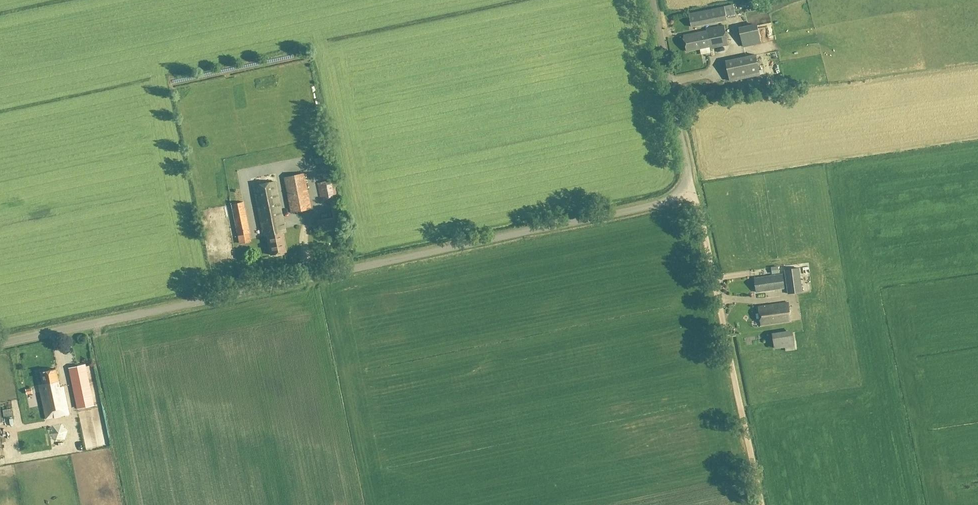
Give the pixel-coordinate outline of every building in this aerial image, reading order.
[(691,27),(717,22),(725,21),(723,6),(712,9),(688,14),(691,27)] [(757,24),(739,28),(743,46),(761,42),(757,24)] [(711,48),(726,45),(727,45),(723,26),(707,29),(708,31),(683,35),(687,51),(711,46),(711,48)] [(769,67),(775,65),(770,52),(778,49),(775,41),(759,46),(763,58),(766,57),(769,67)] [(730,82),(738,80),(760,75),(755,54),(725,61),(730,82)] [(284,178),(291,213),(311,209),(304,174),(284,178)] [(317,184),(321,203),(337,201),(334,180),(317,184)] [(285,232),(274,182),(253,186),(264,237),(266,236),(270,255),(286,252),(282,233),(285,232)] [(243,202),(231,204),(237,235),(249,233),(243,202)] [(340,228),(339,220),(338,218),(329,220),(317,222),(318,232),(340,228)] [(801,292),(798,268),(784,270),(788,294),(801,292)] [(785,288),(782,275),(754,279),(756,293),(785,288)] [(788,303),(759,308),(762,325),(791,321),(788,303)] [(794,331),(773,333),(774,347),(795,345),(794,331)] [(84,365),(69,368),(77,408),(93,405),(84,365)] [(42,384),(39,385),(46,419),(68,414),(62,387),(59,387),(55,369),(39,373),(42,384)] [(3,417),(13,416),(12,409),(2,410),(3,417)] [(64,425),(51,435),(58,445),(72,435),(64,425)]
